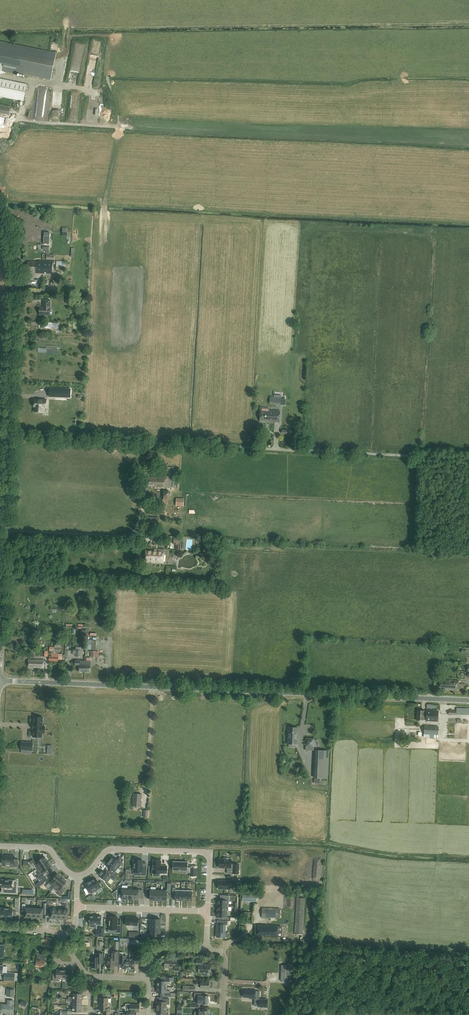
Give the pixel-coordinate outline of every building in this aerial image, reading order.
[(3,62),(2,70),(2,71),(15,73),(15,72),(51,79),(56,54),(0,42),(0,61),(4,61),(3,62)] [(88,71),(95,73),(96,64),(89,63),(88,71)] [(0,79),(0,96),(23,101),(27,84),(0,79)] [(9,117),(11,107),(0,104),(0,115),(9,117)] [(42,273),(43,261),(38,260),(38,262),(28,261),(28,271),(34,271),(34,273),(42,273)] [(53,261),(43,261),(42,273),(52,274),(53,261)] [(65,271),(66,261),(57,261),(56,270),(65,271)] [(50,308),(50,300),(44,300),(43,307),(40,307),(40,315),(50,315),(50,308)] [(50,388),(49,396),(70,397),(71,389),(50,388)] [(270,396),(269,404),(280,404),(281,393),(274,392),(274,395),(272,395),(272,396),(270,396)] [(43,412),(43,407),(46,407),(46,400),(34,399),(34,404),(34,406),(35,406),(35,412),(43,412)] [(280,411),(270,410),(269,412),(261,411),(260,421),(267,422),(279,423),(280,411)] [(156,488),(173,488),(174,467),(162,467),(162,472),(168,473),(168,477),(154,476),(154,477),(148,477),(147,486),(156,486),(156,488)] [(145,525),(149,525),(149,527),(158,528),(159,517),(153,517),(146,517),(145,525)] [(154,549),(154,550),(146,550),(145,562),(163,562),(164,549),(154,549)] [(96,640),(91,640),(88,640),(87,649),(96,650),(96,640)] [(43,668),(44,660),(28,659),(28,667),(43,668)] [(80,666),(79,671),(84,671),(85,660),(80,660),(75,660),(75,666),(80,666)] [(441,680),(440,680),(440,687),(445,687),(444,689),(457,690),(458,680),(445,679),(445,680),(441,680)] [(426,710),(426,711),(424,711),(424,710),(417,710),(417,719),(426,720),(438,721),(438,710),(426,710)] [(45,726),(42,726),(43,717),(34,717),(34,722),(34,724),(33,724),(33,728),(34,728),(34,729),(33,729),(33,736),(42,737),(42,733),(45,733),(45,726)] [(438,735),(438,726),(424,725),(423,734),(438,735)] [(289,728),(288,728),(288,732),(288,744),(297,744),(298,727),(289,727),(289,728)] [(306,746),(314,747),(314,739),(306,738),(306,746)] [(329,755),(316,755),(315,778),(328,778),(329,755)] [(134,794),(133,806),(141,806),(142,794),(134,794)] [(2,861),(2,863),(11,864),(11,867),(18,867),(19,859),(15,859),(15,856),(2,855),(2,858),(1,858),(1,861),(2,861)] [(33,864),(37,869),(48,861),(45,856),(38,860),(37,859),(35,861),(33,859),(29,861),(31,865),(33,864)] [(113,856),(110,860),(118,866),(121,862),(120,860),(121,858),(120,857),(118,859),(113,856)] [(134,859),(134,871),(139,872),(139,875),(146,875),(147,867),(143,867),(143,863),(142,863),(142,860),(138,859),(135,858),(135,859),(134,859)] [(224,859),(219,859),(219,867),(231,868),(231,859),(228,859),(229,858),(224,858),(224,859)] [(110,860),(106,865),(111,869),(109,871),(111,872),(113,870),(114,871),(118,866),(110,860)] [(153,864),(153,873),(160,873),(161,873),(167,873),(167,866),(162,866),(161,866),(161,861),(153,860),(153,864)] [(46,872),(45,870),(51,866),(48,861),(37,869),(39,872),(37,873),(39,876),(46,872)] [(173,861),(173,870),(178,870),(178,872),(182,872),(182,870),(187,870),(187,872),(191,872),(191,867),(188,867),(188,862),(173,861)] [(103,870),(99,875),(107,881),(111,876),(109,875),(111,872),(109,871),(107,874),(103,870)] [(55,886),(62,877),(57,873),(52,880),(51,879),(48,883),(52,885),(50,888),(52,890),(55,886)] [(1,877),(1,885),(6,885),(6,886),(5,890),(17,890),(17,883),(13,882),(13,877),(1,877)] [(55,886),(52,890),(54,888),(56,890),(59,892),(57,894),(60,896),(65,890),(62,888),(63,887),(62,887),(67,880),(62,877),(55,886)] [(96,878),(91,881),(96,889),(101,886),(100,884),(102,883),(101,881),(99,883),(96,878)] [(219,880),(218,888),(230,889),(231,881),(219,880)] [(91,881),(86,884),(89,889),(86,891),(87,892),(90,891),(91,892),(96,889),(91,881)] [(133,899),(139,899),(139,894),(141,894),(141,890),(139,890),(139,889),(133,888),(133,899)] [(147,888),(147,895),(150,895),(150,898),(150,900),(155,900),(156,890),(151,890),(151,888),(147,888)] [(263,905),(271,906),(270,916),(278,916),(278,906),(281,906),(281,894),(264,893),(263,905)] [(303,934),(305,898),(297,897),(294,934),(303,934)] [(26,904),(22,904),(22,911),(25,911),(25,917),(31,917),(31,908),(26,908),(26,904)] [(1,908),(0,916),(13,916),(13,915),(16,915),(16,911),(13,911),(13,908),(1,908)] [(90,915),(89,924),(90,924),(96,924),(101,924),(101,916),(90,915)] [(110,916),(109,929),(114,929),(114,932),(121,932),(121,924),(117,924),(118,916),(110,916)] [(138,917),(126,917),(125,925),(137,925),(138,917)] [(217,924),(216,937),(225,937),(226,925),(228,925),(228,921),(220,920),(220,924),(217,924)] [(264,935),(264,937),(277,937),(278,925),(269,925),(269,927),(266,927),(266,925),(258,925),(258,935),(264,935)] [(96,931),(96,936),(104,936),(104,928),(99,928),(99,931),(96,931)] [(151,930),(151,935),(152,935),(151,938),(158,939),(158,936),(160,936),(160,930),(151,930)] [(107,964),(107,968),(115,968),(115,961),(118,961),(118,951),(112,951),(111,957),(107,957),(107,964)] [(103,960),(103,953),(96,953),(96,957),(92,957),(92,967),(94,967),(94,968),(97,968),(98,968),(98,967),(99,967),(100,960),(103,960)] [(37,954),(36,966),(45,966),(46,954),(37,954)] [(129,968),(129,958),(126,958),(126,955),(119,955),(119,962),(123,962),(123,968),(129,968)] [(129,958),(129,968),(135,969),(135,963),(139,963),(139,956),(135,956),(135,959),(129,958)] [(165,967),(175,968),(175,971),(179,971),(180,962),(176,962),(176,959),(165,958),(165,967)] [(202,973),(202,972),(204,972),(204,975),(208,976),(208,972),(210,972),(210,964),(203,964),(203,959),(197,959),(196,965),(199,965),(199,973),(202,973)] [(292,972),(292,963),(289,963),(288,963),(288,965),(281,965),(281,981),(291,981),(291,972),(292,972)] [(63,979),(63,970),(57,969),(56,974),(53,973),(53,981),(59,981),(59,978),(63,979)] [(63,970),(63,979),(66,979),(66,981),(73,982),(73,974),(69,974),(70,970),(63,970)] [(4,980),(11,980),(11,981),(14,981),(15,973),(11,973),(4,972),(4,980)] [(157,987),(167,987),(167,983),(170,983),(170,981),(173,981),(173,977),(166,977),(166,981),(157,981),(157,987)] [(166,997),(172,997),(175,997),(175,993),(170,993),(170,991),(166,990),(167,987),(157,987),(157,992),(166,993),(166,997)] [(255,999),(255,998),(259,998),(260,991),(256,991),(256,990),(250,990),(250,991),(244,990),(244,997),(251,997),(251,999),(255,999)] [(190,1006),(199,1007),(199,1006),(203,1007),(203,1004),(203,1003),(208,1004),(209,996),(203,996),(203,993),(195,993),(194,1000),(197,1000),(197,1001),(203,1001),(203,1003),(199,1003),(199,1002),(191,1002),(190,1006)] [(108,1008),(108,998),(105,997),(105,996),(104,994),(101,994),(100,996),(100,999),(100,1005),(99,1005),(99,1010),(103,1010),(103,1014),(110,1014),(110,1008),(108,1008)] [(156,1007),(167,1008),(167,1004),(169,1005),(170,999),(162,998),(162,1001),(157,1001),(156,1007)] [(268,999),(259,999),(259,1006),(268,1007),(268,999)] [(7,1004),(0,1004),(0,1013),(2,1013),(13,1013),(14,1005),(14,1000),(7,1000),(7,1004)] [(122,1014),(136,1014),(136,1012),(139,1012),(139,1004),(130,1004),(130,1010),(127,1010),(127,1012),(123,1012),(122,1014)]
